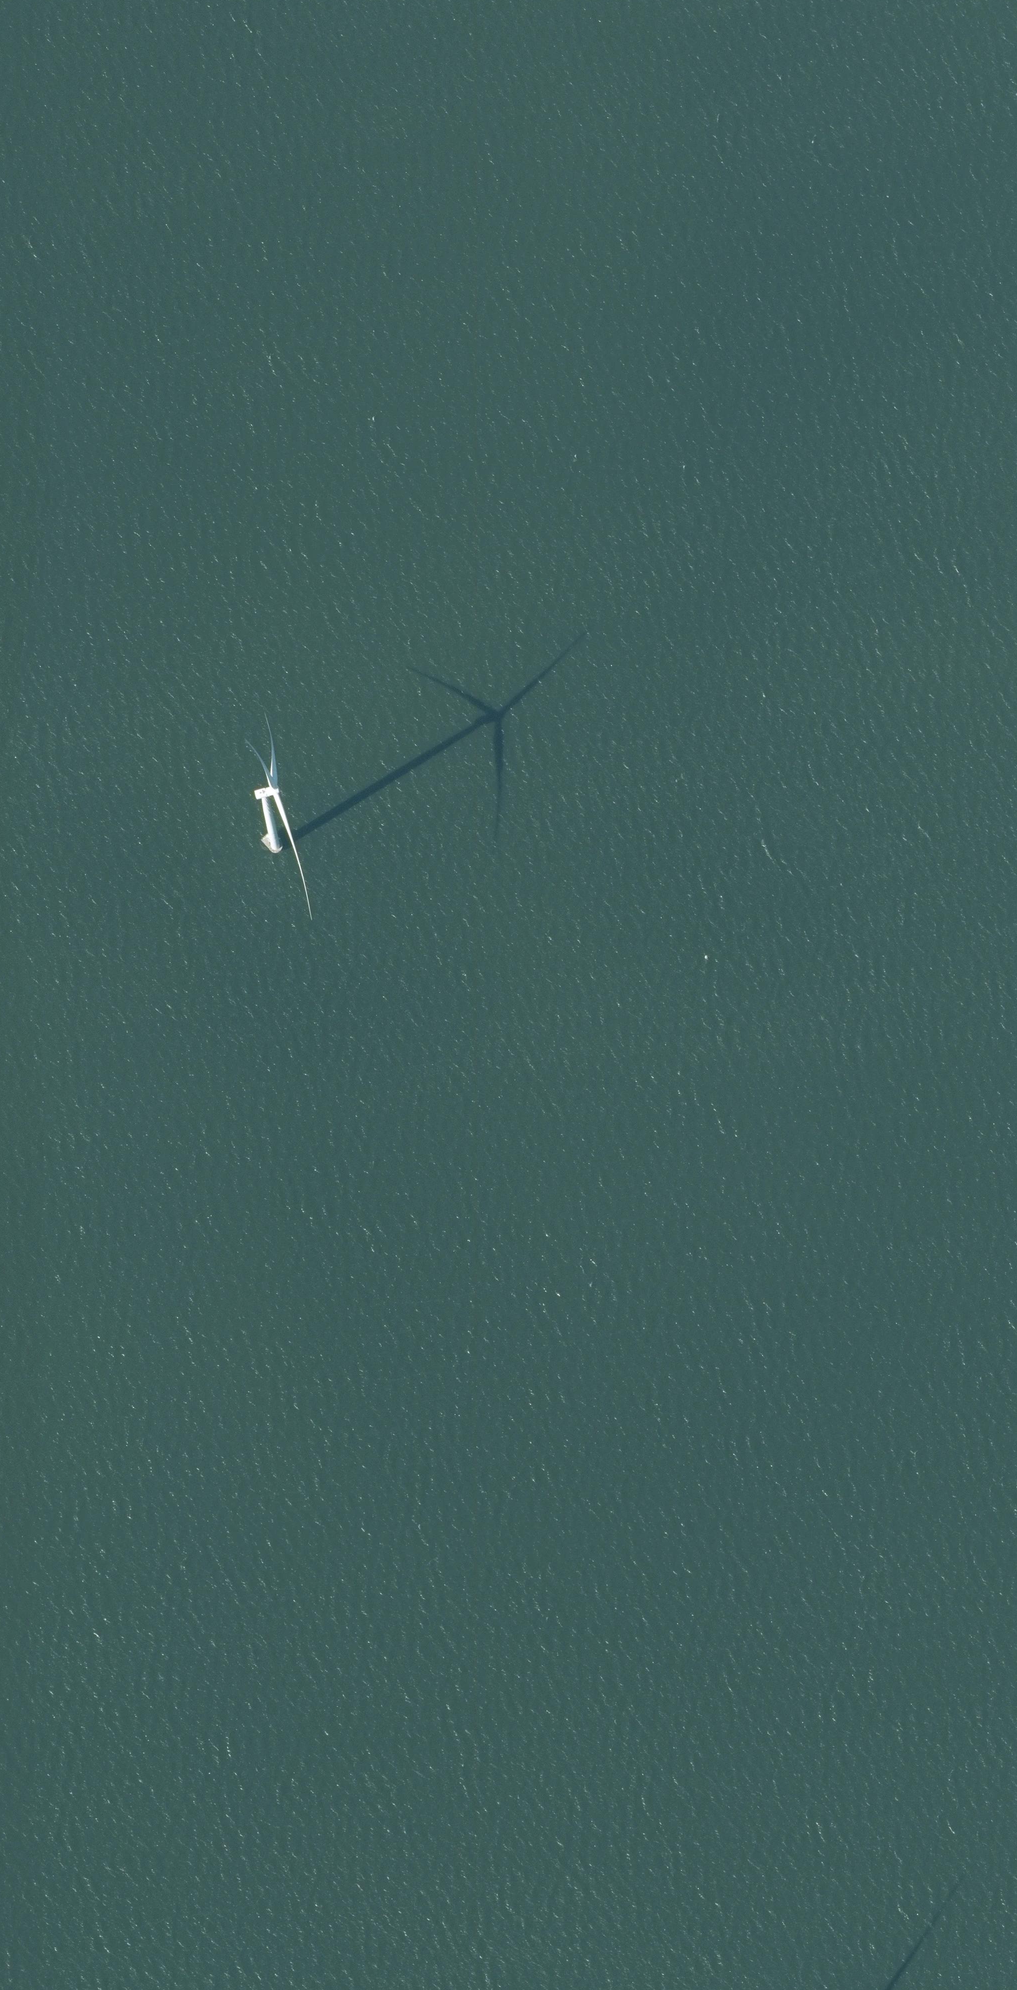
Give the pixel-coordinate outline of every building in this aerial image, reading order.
[(271,846),(271,848),(271,850),(272,851),(273,852),(275,853),(277,852),(278,851),(279,850),(280,848),(279,846),(278,845),(277,844),(275,843),(273,844),(272,845),(271,846)]
